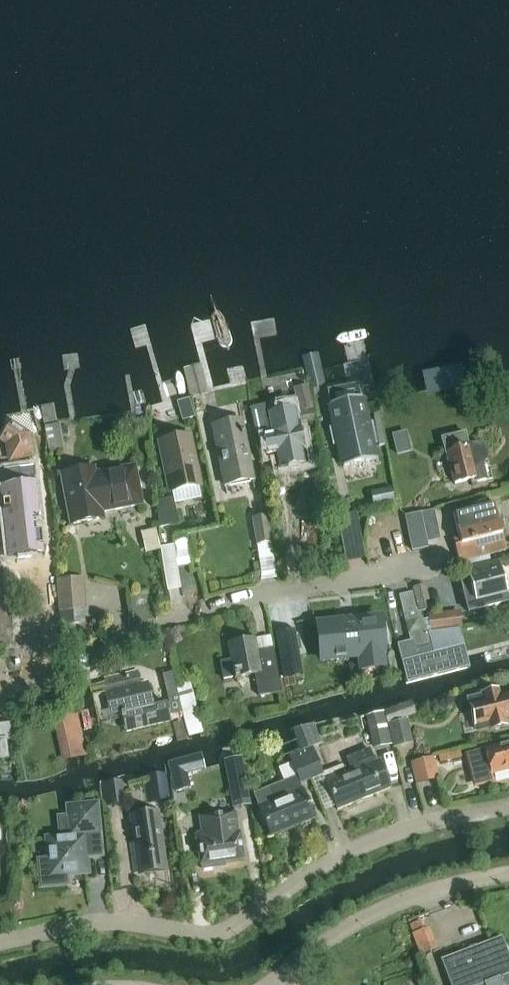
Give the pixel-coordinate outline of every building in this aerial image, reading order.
[(191,398),(209,393),(201,363),(183,368),(191,398)] [(371,426),(367,426),(358,384),(328,390),(336,429),(332,430),(336,448),(340,447),(343,463),(373,457),(372,448),(375,448),(371,426)] [(303,423),(315,420),(307,385),(293,389),(299,413),(301,412),(303,423)] [(40,406),(49,452),(64,450),(59,423),(56,424),(53,404),(40,406)] [(255,434),(264,432),(269,455),(277,454),(277,455),(294,451),(294,450),(303,448),(293,406),(269,411),(267,404),(250,408),(255,434)] [(253,480),(250,462),(242,421),(214,427),(225,486),(253,480)] [(406,431),(393,434),(398,454),(411,450),(406,431)] [(465,432),(458,434),(440,438),(444,453),(447,452),(455,484),(476,479),(473,466),(477,465),(479,465),(482,464),(483,463),(485,461),(486,458),(487,456),(486,453),(485,450),(484,448),(482,447),(480,446),(478,445),(476,445),(469,447),(465,432)] [(172,492),(199,487),(193,456),(191,457),(187,436),(164,441),(168,461),(166,462),(172,492)] [(135,464),(96,472),(95,468),(61,475),(71,525),(105,518),(104,513),(143,505),(135,464)] [(43,555),(41,532),(32,533),(31,519),(39,518),(35,482),(33,466),(18,468),(20,484),(5,486),(0,486),(0,490),(8,559),(14,559),(43,555)] [(391,488),(369,493),(372,507),(394,503),(391,488)] [(179,524),(173,497),(157,501),(159,528),(179,524)] [(453,515),(459,538),(454,540),(460,562),(507,550),(495,505),(453,515)] [(434,510),(421,513),(427,543),(440,540),(434,510)] [(336,517),(344,554),(363,550),(355,513),(336,517)] [(421,513),(405,516),(411,551),(428,548),(427,543),(421,513)] [(252,519),(256,545),(272,542),(267,516),(252,519)] [(141,533),(146,553),(160,550),(155,530),(141,533)] [(508,602),(498,563),(467,572),(471,587),(463,589),(469,613),(508,602)] [(82,579),(59,581),(62,612),(84,610),(85,610),(82,579)] [(425,585),(414,587),(421,613),(422,621),(423,620),(421,613),(431,610),(425,585)] [(399,596),(413,651),(432,646),(427,628),(429,627),(431,632),(428,621),(423,620),(422,621),(421,613),(414,587),(410,589),(411,592),(399,596)] [(429,620),(423,620),(428,621),(431,632),(462,627),(460,611),(429,615),(429,620)] [(383,656),(379,617),(318,624),(322,662),(359,658),(360,672),(385,669),(383,656)] [(295,630),(276,633),(284,677),(303,674),(295,630)] [(259,696),(281,692),(273,648),(257,651),(255,639),(228,644),(231,660),(220,662),(223,680),(255,674),(259,696)] [(458,651),(405,663),(409,681),(462,669),(458,651)] [(98,725),(122,719),(125,733),(171,722),(167,704),(154,707),(148,683),(142,685),(138,670),(104,678),(105,683),(92,686),(90,681),(87,681),(98,725)] [(202,733),(190,682),(176,686),(189,736),(202,733)] [(493,727),(493,730),(508,726),(506,718),(508,717),(508,696),(501,698),(498,689),(481,693),(482,697),(469,700),(477,731),(493,727)] [(411,701),(385,711),(393,748),(413,743),(407,718),(416,715),(415,713),(411,703),(411,701)] [(79,713),(53,719),(62,761),(88,756),(79,713)] [(366,717),(373,749),(392,745),(385,713),(366,717)] [(10,724),(0,725),(0,758),(7,758),(5,741),(11,740),(10,724)] [(301,751),(321,743),(314,724),(293,730),(301,751)] [(469,753),(477,783),(488,780),(487,774),(508,768),(508,743),(469,753)] [(311,747),(300,752),(312,779),(323,775),(311,747)] [(347,758),(349,762),(353,772),(347,774),(345,770),(325,778),(338,809),(391,788),(380,760),(375,762),(370,748),(347,758)] [(440,762),(462,757),(460,749),(438,755),(440,762)] [(254,794),(272,837),(286,831),(285,829),(315,816),(301,783),(312,779),(300,752),(289,757),(297,776),(254,794)] [(205,769),(203,762),(201,754),(183,759),(168,762),(176,792),(185,790),(181,775),(187,774),(205,769)] [(224,760),(233,808),(250,805),(242,757),(224,760)] [(411,762),(416,785),(438,780),(433,758),(411,762)] [(145,776),(148,802),(170,800),(167,773),(145,776)] [(126,803),(124,779),(102,781),(105,805),(126,803)] [(40,861),(42,885),(66,882),(66,874),(87,873),(85,856),(101,855),(96,802),(66,805),(67,815),(56,816),(58,837),(46,838),(48,860),(40,861)] [(197,836),(201,867),(201,870),(217,868),(217,864),(244,860),(240,835),(238,835),(235,814),(200,819),(202,835),(197,836)] [(129,843),(132,867),(133,873),(165,869),(158,816),(132,819),(135,842),(129,843)] [(410,923),(421,953),(437,948),(425,917),(410,923)] [(501,939),(443,962),(452,984),(508,984),(508,958),(501,939)]
